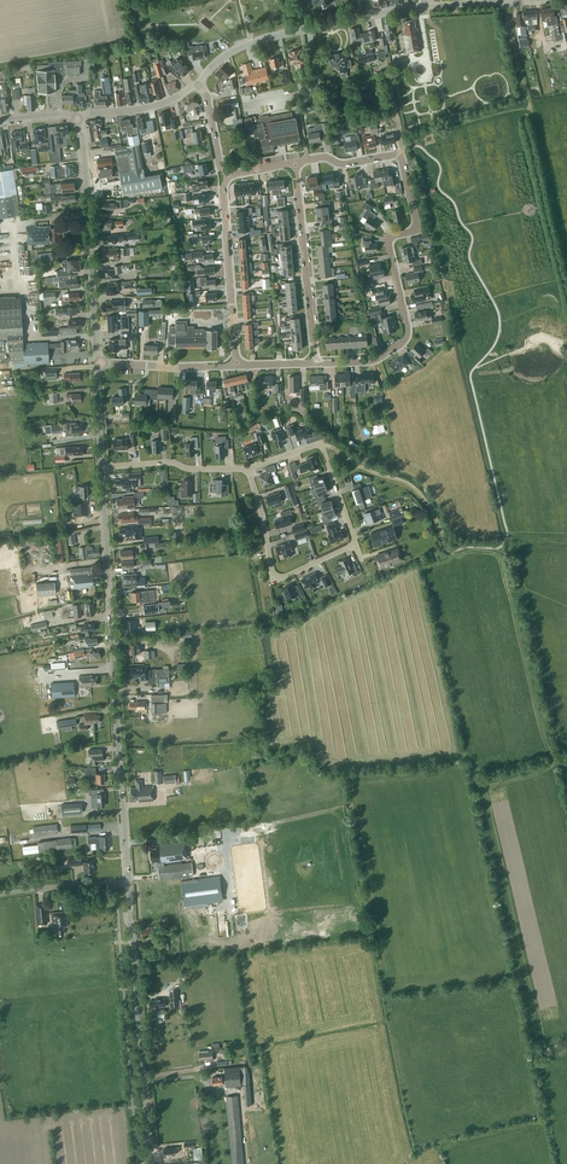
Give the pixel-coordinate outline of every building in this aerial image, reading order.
[(380,7),(379,0),(372,0),(373,1),(371,1),(372,8),(380,7)] [(554,7),(540,9),(542,19),(546,18),(547,26),(549,26),(552,41),(563,39),(563,37),(562,33),(559,33),(556,16),(555,16),(554,7)] [(524,20),(523,13),(517,13),(517,19),(518,26),(520,26),(521,34),(518,34),(518,40),(521,40),(522,45),(530,44),(529,39),(527,40),(527,35),(526,35),(526,29),(525,20),(524,20)] [(212,25),(203,18),(198,25),(207,32),(212,25)] [(405,21),(404,21),(405,30),(404,30),(404,34),(404,35),(406,49),(403,49),(404,52),(407,52),(422,50),(419,32),(418,32),(417,27),(416,28),(414,19),(405,21)] [(395,38),(394,31),(393,31),(392,23),(391,23),(390,22),(388,23),(388,24),(385,24),(387,35),(389,35),(390,39),(395,38)] [(362,43),(376,39),(374,29),(368,31),(369,32),(360,34),(358,27),(350,29),(353,41),(361,39),(362,43)] [(389,53),(386,37),(380,38),(382,45),(384,45),(386,53),(389,53)] [(188,47),(189,53),(192,52),(193,60),(205,58),(204,50),(201,50),(201,48),(195,49),(194,46),(188,47)] [(299,68),(304,66),(303,61),(304,61),(301,49),(289,52),(291,64),(298,62),(299,68)] [(345,60),(345,53),(330,54),(331,63),(331,67),(337,66),(337,69),(340,69),(341,78),(347,77),(346,67),(352,67),(351,60),(345,60)] [(374,53),(366,54),(358,56),(359,61),(368,59),(370,63),(376,62),(374,53)] [(184,75),(185,75),(186,74),(191,70),(179,56),(172,62),(170,59),(166,62),(175,72),(178,69),(183,76),(184,75)] [(273,68),(284,65),(283,61),(279,62),(278,57),(270,59),(273,68)] [(37,70),(36,70),(37,93),(42,92),(42,94),(50,94),(50,92),(56,92),(55,79),(63,76),(63,74),(67,74),(67,76),(76,75),(80,75),(79,66),(81,66),(81,61),(75,61),(49,62),(49,64),(37,65),(37,70)] [(163,76),(159,61),(154,62),(158,77),(163,76)] [(244,72),(252,70),(250,62),(242,64),(244,72)] [(227,78),(232,72),(224,64),(223,65),(214,74),(220,79),(223,81),(227,78)] [(266,82),(266,80),(269,79),(266,67),(257,69),(260,81),(263,80),(264,82),(266,82)] [(257,69),(252,70),(244,72),(247,84),(254,83),(254,85),(257,84),(257,82),(260,81),(257,69)] [(135,85),(134,86),(137,97),(140,96),(141,103),(154,100),(150,82),(140,84),(139,80),(141,80),(140,71),(132,73),(135,85)] [(109,76),(101,77),(103,93),(111,92),(109,76)] [(133,89),(132,77),(123,78),(125,90),(133,89)] [(156,100),(163,98),(162,91),(158,78),(150,80),(154,93),(156,100)] [(237,87),(235,78),(229,79),(231,89),(237,87)] [(170,83),(169,84),(168,83),(165,84),(168,93),(179,89),(176,80),(170,83)] [(1,99),(1,104),(0,104),(1,110),(9,110),(9,101),(10,101),(8,83),(3,83),(4,93),(3,93),(4,99),(1,99)] [(75,95),(75,106),(85,107),(85,98),(85,96),(84,96),(84,92),(82,92),(82,89),(82,85),(76,85),(76,93),(77,93),(78,93),(78,95),(75,95)] [(72,95),(76,95),(75,89),(68,90),(69,95),(61,95),(61,102),(73,102),(72,95)] [(95,90),(95,92),(95,100),(94,107),(108,107),(108,100),(107,100),(107,96),(100,96),(100,90),(95,90)] [(117,105),(126,104),(125,97),(124,97),(123,91),(115,92),(115,99),(117,99),(117,105)] [(133,95),(135,95),(135,92),(126,93),(127,101),(128,101),(129,104),(134,103),(133,95)] [(34,94),(23,95),(24,104),(27,104),(27,111),(35,110),(34,94)] [(193,96),(184,103),(188,109),(190,111),(193,109),(194,114),(197,113),(196,107),(199,104),(193,96)] [(225,117),(233,115),(231,103),(223,105),(225,117)] [(170,120),(168,111),(159,113),(161,121),(160,121),(161,125),(165,124),(166,129),(178,127),(176,118),(171,119),(171,120),(170,120)] [(245,118),(246,127),(248,134),(254,133),(255,140),(256,140),(258,153),(275,150),(274,146),(281,145),(281,143),(285,142),(285,144),(301,141),(299,132),(296,117),(293,117),(292,112),(256,119),(256,116),(245,118)] [(139,128),(148,127),(146,116),(138,118),(139,128)] [(101,125),(102,125),(101,119),(85,121),(86,128),(88,127),(87,132),(89,141),(95,141),(95,137),(103,136),(103,135),(108,135),(108,130),(102,130),(101,125)] [(130,145),(140,144),(139,134),(134,135),(133,125),(132,123),(131,123),(130,119),(120,120),(121,126),(121,131),(127,130),(128,133),(130,145)] [(315,124),(316,132),(308,134),(310,142),(321,140),(320,133),(324,132),(324,134),(329,133),(327,122),(315,124)] [(71,141),(70,132),(68,133),(67,126),(66,125),(55,126),(47,127),(48,135),(51,163),(60,162),(59,147),(67,146),(66,142),(71,141)] [(370,126),(370,129),(371,135),(362,136),(365,148),(377,146),(375,136),(379,136),(377,125),(370,126)] [(38,150),(48,149),(48,142),(45,142),(44,137),(45,137),(44,128),(38,129),(33,130),(33,133),(32,133),(33,143),(37,143),(38,150)] [(195,143),(203,141),(201,130),(193,131),(192,128),(179,130),(181,138),(193,135),(195,143)] [(395,136),(398,135),(397,129),(389,130),(390,134),(382,135),(384,144),(396,142),(395,136)] [(12,139),(11,139),(12,147),(14,146),(19,146),(20,145),(20,143),(25,142),(23,130),(11,132),(12,139)] [(357,143),(360,142),(359,134),(350,136),(351,141),(344,142),(346,152),(358,149),(357,143)] [(144,153),(151,152),(149,141),(142,142),(144,153)] [(30,155),(29,142),(21,143),(22,148),(25,148),(26,155),(30,155)] [(136,145),(115,148),(119,171),(123,194),(162,188),(160,173),(145,176),(144,168),(140,144),(136,145)] [(113,165),(112,157),(98,159),(98,166),(100,177),(110,176),(110,175),(114,175),(113,165)] [(200,174),(209,173),(207,163),(199,164),(194,165),(194,169),(199,168),(200,174)] [(74,175),(73,164),(62,165),(62,168),(57,168),(57,166),(50,166),(51,177),(74,175)] [(1,218),(20,215),(13,165),(0,166),(0,165),(0,214),(1,218)] [(395,184),(396,189),(400,188),(399,182),(396,183),(394,172),(389,173),(388,168),(381,169),(383,180),(384,186),(395,184)] [(378,181),(383,180),(381,169),(374,171),(375,179),(371,179),(373,188),(379,187),(378,181)] [(355,174),(357,187),(358,187),(358,189),(361,189),(362,188),(369,187),(368,180),(364,181),(362,173),(355,174)] [(333,174),(324,175),(324,183),(329,183),(330,188),(340,186),(339,178),(334,178),(333,174)] [(348,177),(350,188),(357,187),(355,174),(355,176),(348,177)] [(320,178),(317,178),(317,176),(307,177),(308,186),(317,185),(318,189),(314,189),(314,193),(315,196),(323,195),(320,178)] [(44,193),(49,193),(61,192),(74,191),(73,181),(65,182),(65,183),(60,183),(52,184),(52,185),(49,185),(49,180),(43,180),(44,193)] [(197,183),(189,184),(190,192),(198,191),(198,188),(208,188),(208,180),(197,181),(197,183)] [(276,194),(275,180),(267,181),(267,189),(272,189),(273,195),(276,194)] [(275,180),(276,194),(281,194),(280,188),(285,188),(284,180),(275,180)] [(344,198),(343,190),(335,191),(336,198),(344,198)] [(190,201),(190,192),(183,192),(184,196),(181,196),(181,201),(190,201)] [(50,198),(51,200),(60,200),(61,203),(68,203),(68,202),(75,201),(75,199),(75,197),(74,196),(74,194),(68,195),(54,196),(54,194),(47,195),(47,198),(50,198)] [(199,199),(199,202),(209,201),(209,194),(199,194),(199,195),(191,196),(192,200),(199,199)] [(394,203),(393,196),(384,198),(385,204),(394,203)] [(285,206),(284,197),(277,198),(278,207),(285,206)] [(110,209),(116,209),(119,209),(118,207),(124,207),(128,206),(127,199),(115,200),(115,202),(106,202),(107,203),(102,203),(102,209),(109,208),(110,209)] [(373,206),(366,201),(363,206),(370,210),(373,206)] [(331,212),(330,206),(330,202),(320,203),(320,207),(315,207),(316,214),(331,212)] [(50,212),(50,204),(42,205),(42,212),(50,212)] [(200,216),(210,215),(210,208),(200,208),(200,209),(195,209),(196,213),(200,213),(200,216)] [(374,230),(379,223),(371,218),(375,213),(367,208),(362,216),(367,219),(364,223),(367,225),(367,226),(367,228),(370,229),(371,229),(372,228),(374,230)] [(279,218),(288,217),(288,209),(275,211),(275,214),(278,213),(279,218)] [(395,222),(403,220),(400,209),(392,211),(395,222)] [(331,212),(316,214),(317,221),(324,220),(325,224),(332,223),(331,212)] [(279,225),(289,224),(288,217),(279,218),(275,218),(276,221),(279,220),(279,225)] [(197,230),(212,229),(211,221),(202,222),(202,219),(193,220),(193,224),(196,224),(197,230)] [(103,230),(113,229),(113,226),(116,226),(123,226),(123,221),(113,221),(113,220),(102,220),(103,230)] [(280,232),(290,231),(289,224),(279,225),(275,225),(276,229),(280,228),(280,232)] [(50,228),(49,226),(39,226),(39,227),(38,227),(37,226),(26,227),(27,235),(58,234),(61,233),(61,227),(50,228)] [(336,233),(331,234),(331,229),(320,230),(321,237),(335,236),(337,236),(336,233)] [(280,232),(275,232),(275,231),(272,231),(272,236),(280,235),(281,239),(291,238),(290,231),(280,232)] [(126,233),(124,233),(115,234),(111,235),(104,236),(104,244),(111,243),(112,244),(114,244),(115,243),(116,243),(116,240),(126,240),(126,233)] [(197,233),(189,234),(189,238),(195,238),(195,241),(197,241),(203,240),(203,243),(213,242),(212,235),(197,236),(197,233)] [(59,241),(58,234),(27,235),(27,244),(45,243),(50,243),(50,241),(59,241)] [(335,236),(321,237),(322,244),(332,243),(332,239),(335,239),(335,236)] [(401,248),(402,255),(415,252),(414,249),(417,248),(417,244),(421,243),(419,236),(411,238),(413,245),(401,248)] [(363,247),(363,251),(366,251),(366,252),(378,251),(377,243),(372,244),(372,237),(363,238),(364,245),(366,244),(366,247),(363,247)] [(246,247),(246,246),(246,241),(250,240),(250,238),(245,238),(245,239),(239,239),(239,247),(246,247)] [(332,243),(322,244),(317,245),(318,250),(316,250),(316,253),(329,252),(328,246),(332,246),(332,243)] [(282,253),(292,252),(291,245),(281,246),(282,253)] [(247,255),(247,254),(246,249),(250,248),(250,246),(246,246),(246,247),(239,247),(240,255),(247,255)] [(118,248),(104,249),(104,258),(119,257),(119,255),(121,255),(122,255),(130,255),(129,247),(118,248)] [(52,260),(52,257),(62,256),(62,249),(51,250),(51,253),(40,255),(41,262),(52,260)] [(199,262),(204,261),(214,261),(213,253),(204,254),(204,251),(184,253),(185,259),(198,258),(199,262)] [(283,260),(293,259),(292,252),(282,253),(283,260)] [(329,252),(316,253),(317,257),(319,256),(319,261),(333,260),(333,257),(329,257),(329,252)] [(426,257),(416,260),(415,252),(402,255),(404,262),(412,261),(413,266),(427,262),(426,257)] [(247,263),(247,262),(247,257),(251,257),(251,254),(247,254),(247,255),(240,255),(240,263),(247,263)] [(70,271),(73,271),(80,270),(79,259),(67,260),(62,260),(62,269),(56,270),(57,277),(65,276),(68,275),(71,275),(70,271)] [(293,259),(283,260),(280,260),(281,266),(275,266),(275,265),(271,265),(271,268),(275,268),(275,266),(278,266),(279,268),(293,266),(293,259)] [(333,260),(319,261),(320,266),(318,266),(318,269),(331,268),(330,262),(333,262),(333,260)] [(248,271),(248,270),(247,265),(252,264),(251,262),(247,262),(247,263),(240,263),(241,271),(248,271)] [(384,269),(383,269),(382,270),(380,263),(369,265),(371,272),(384,269)] [(106,270),(106,274),(105,274),(105,277),(106,276),(106,278),(111,278),(116,278),(115,274),(121,273),(120,270),(131,270),(131,264),(115,266),(115,269),(110,269),(110,270),(106,270)] [(275,268),(271,268),(272,271),(284,270),(284,275),(294,274),(293,266),(279,268),(278,266),(275,266),(275,268)] [(408,283),(420,280),(418,272),(424,271),(422,266),(414,268),(415,272),(406,274),(408,283)] [(331,268),(318,269),(318,273),(320,272),(321,277),(331,276),(335,276),(335,273),(331,273),(331,268)] [(385,277),(384,269),(371,272),(373,272),(374,279),(385,277)] [(248,279),(248,278),(248,273),(253,273),(252,270),(248,270),(248,271),(241,271),(242,279),(248,279)] [(68,279),(68,275),(65,276),(57,277),(56,277),(53,277),(53,282),(58,282),(59,288),(66,287),(78,285),(77,278),(68,279)] [(207,287),(216,286),(216,280),(207,280),(206,277),(200,277),(201,286),(207,285),(207,287)] [(253,278),(248,278),(248,279),(242,279),(242,288),(249,287),(249,283),(255,282),(254,278),(253,278)] [(270,287),(270,278),(262,279),(263,288),(270,287)] [(195,289),(194,280),(185,280),(186,290),(195,289)] [(107,294),(112,294),(112,295),(117,294),(116,290),(122,289),(121,281),(116,282),(116,285),(111,285),(111,286),(107,286),(107,289),(107,294)] [(286,289),(295,289),(295,281),(286,282),(286,281),(280,281),(280,284),(286,284),(286,289)] [(333,291),(338,290),(338,287),(333,288),(333,283),(323,284),(324,292),(333,291)] [(414,289),(415,294),(411,295),(413,303),(425,300),(423,295),(430,294),(429,286),(414,289)] [(287,297),(296,296),(295,289),(286,289),(281,289),(281,292),(286,291),(287,296),(287,297)] [(377,299),(389,297),(389,296),(387,297),(386,290),(375,292),(377,299)] [(56,299),(55,291),(39,292),(40,300),(43,299),(44,301),(56,299)] [(325,299),(334,298),(339,297),(338,295),(334,295),(333,291),(324,292),(325,299)] [(68,297),(61,297),(62,301),(62,304),(69,304),(69,300),(79,299),(78,292),(68,293),(68,297)] [(250,301),(250,295),(253,295),(253,292),(250,293),(243,294),(243,302),(250,301)] [(206,301),(217,300),(217,293),(205,293),(206,301)] [(279,300),(282,299),(287,299),(288,304),(288,305),(297,304),(296,296),(287,297),(287,296),(278,297),(279,300)] [(28,365),(49,363),(48,348),(61,347),(61,343),(48,343),(48,341),(23,343),(20,297),(0,298),(0,340),(7,339),(7,343),(11,360),(13,360),(15,368),(28,367),(28,365)] [(379,299),(380,306),(391,304),(389,297),(377,299),(377,300),(379,299)] [(325,306),(335,305),(340,305),(339,302),(335,302),(334,298),(325,299),(325,306)] [(153,300),(153,299),(143,300),(144,307),(163,306),(162,299),(153,300)] [(117,300),(110,301),(110,304),(108,304),(108,310),(118,309),(117,305),(128,304),(128,301),(125,301),(125,300),(117,300)] [(251,309),(250,303),(254,303),(254,300),(250,301),(243,302),(244,310),(251,309)] [(418,309),(433,305),(432,300),(417,304),(418,309)] [(288,305),(288,304),(282,304),(282,307),(288,306),(288,312),(298,312),(297,304),(288,305)] [(326,313),(336,312),(341,312),(340,309),(335,309),(335,305),(325,306),(326,313)] [(382,312),(380,306),(369,308),(370,315),(382,312)] [(251,309),(244,310),(245,318),(251,317),(251,311),(254,311),(254,308),(251,309)] [(427,314),(426,310),(415,313),(416,320),(425,318),(425,319),(432,317),(431,313),(427,314)] [(140,325),(149,325),(149,311),(139,311),(140,325)] [(336,312),(326,313),(327,321),(336,320),(341,319),(341,316),(336,317),(336,312)] [(379,322),(382,322),(383,326),(395,323),(394,316),(386,317),(385,312),(377,314),(379,322)] [(118,330),(118,329),(129,328),(128,316),(121,316),(121,319),(118,319),(117,315),(108,316),(109,331),(118,330)] [(291,326),(300,325),(299,318),(290,318),(290,317),(285,318),(285,321),(290,320),(291,325),(291,326)] [(81,320),(68,320),(69,329),(76,328),(76,327),(81,327),(81,320)] [(168,344),(176,344),(176,346),(208,346),(208,348),(218,348),(217,329),(204,330),(204,328),(195,328),(195,325),(187,326),(187,321),(176,321),(176,326),(169,326),(169,332),(168,332),(168,344)] [(253,331),(252,326),(259,326),(258,322),(252,323),(245,324),(246,332),(253,331)] [(395,323),(383,326),(384,333),(397,330),(395,323)] [(291,328),(292,333),(292,334),(301,333),(300,325),(291,326),(291,325),(282,326),(282,329),(291,328)] [(253,340),(253,339),(253,334),(259,334),(259,330),(253,331),(246,332),(246,340),(253,340)] [(292,341),(302,340),(301,333),(292,334),(292,333),(286,333),(286,334),(286,336),(292,335),(292,340),(292,341)] [(359,337),(359,347),(368,346),(367,336),(366,336),(366,334),(363,335),(363,336),(359,337)] [(359,347),(359,337),(358,337),(358,335),(355,335),(355,337),(351,337),(351,347),(359,347)] [(343,348),(342,338),(342,336),(339,336),(339,338),(334,338),(335,348),(343,348)] [(351,347),(351,337),(350,337),(350,336),(346,336),(347,337),(342,338),(343,348),(351,347)] [(335,348),(334,338),(334,337),(330,337),(330,338),(326,339),(327,349),(335,348)] [(253,340),(246,340),(247,348),(254,348),(253,342),(260,342),(260,338),(253,339),(253,340)] [(110,351),(119,351),(119,349),(128,348),(128,344),(126,344),(126,339),(119,339),(118,339),(109,339),(110,351)] [(69,348),(78,348),(78,342),(75,342),(75,340),(71,340),(68,340),(66,340),(66,341),(61,341),(61,343),(61,347),(61,352),(69,352),(69,348)] [(292,340),(287,341),(285,341),(285,344),(293,343),(293,349),(303,348),(302,340),(292,341),(292,340)] [(154,342),(154,345),(144,345),(144,352),(158,353),(158,342),(154,342)] [(414,358),(420,364),(424,361),(420,357),(425,351),(417,343),(411,350),(417,355),(414,358)] [(390,364),(395,372),(399,369),(400,370),(410,363),(404,354),(397,359),(397,360),(390,364)] [(416,365),(415,366),(413,362),(410,364),(416,372),(419,369),(416,365)] [(0,363),(1,367),(0,367),(0,373),(10,373),(10,363),(0,363)] [(57,380),(56,368),(45,369),(45,380),(57,380)] [(74,382),(74,381),(79,381),(79,373),(68,373),(68,374),(64,374),(64,378),(69,378),(69,381),(70,381),(71,382),(74,382)] [(355,376),(355,386),(355,392),(366,392),(365,382),(374,382),(374,373),(361,373),(361,376),(355,376)] [(240,383),(241,382),(245,381),(247,388),(251,387),(249,380),(248,381),(247,374),(239,376),(240,383)] [(350,374),(343,374),(343,386),(350,386),(350,390),(349,391),(351,398),(355,397),(355,390),(355,381),(350,381),(350,374)] [(304,401),(307,401),(306,388),(301,388),(299,388),(299,375),(289,376),(289,391),(296,391),(297,394),(301,394),(301,401),(304,401)] [(319,389),(327,389),(328,389),(328,382),(324,382),(323,375),(310,375),(310,385),(319,385),(319,389)] [(240,383),(239,376),(231,378),(233,384),(237,383),(239,390),(243,389),(241,382),(240,383)] [(275,384),(273,384),(273,376),(262,376),(262,377),(260,377),(260,385),(269,385),(269,388),(273,388),(273,391),(276,391),(275,384)] [(233,384),(231,378),(223,380),(225,386),(230,385),(231,392),(235,391),(233,384)] [(200,395),(201,393),(201,386),(197,385),(197,381),(187,380),(186,387),(191,387),(190,394),(200,395)] [(216,388),(217,382),(207,381),(207,388),(207,394),(212,395),(212,389),(216,388)] [(156,388),(144,388),(143,393),(132,392),(132,403),(151,404),(151,397),(172,398),(173,387),(157,386),(156,388)] [(113,404),(124,404),(124,401),(126,400),(126,388),(119,388),(119,396),(112,397),(113,404)] [(58,402),(57,392),(48,394),(50,404),(58,402)] [(71,402),(80,402),(80,394),(66,394),(66,399),(71,399),(71,402)] [(276,427),(285,424),(282,416),(273,419),(276,427)] [(65,429),(71,429),(72,433),(82,432),(81,424),(76,424),(76,422),(65,422),(65,429)] [(46,431),(46,434),(61,432),(60,423),(42,426),(43,431),(46,431)] [(305,437),(305,438),(311,437),(310,435),(314,433),(310,428),(308,428),(307,426),(300,429),(299,427),(297,428),(295,423),(287,426),(291,435),(296,434),(298,440),(305,437)] [(377,424),(373,425),(375,433),(385,430),(383,423),(377,425),(377,424)] [(282,440),(285,439),(281,428),(271,432),(275,443),(277,447),(283,445),(282,440)] [(266,443),(262,430),(256,432),(260,445),(266,443)] [(128,449),(128,443),(131,443),(131,445),(138,444),(137,434),(131,434),(131,438),(128,438),(114,439),(114,443),(113,444),(113,447),(114,448),(114,449),(123,448),(123,449),(128,449)] [(228,439),(226,439),(226,436),(219,436),(219,445),(215,445),(215,446),(214,446),(214,451),(216,451),(216,458),(225,458),(224,449),(229,448),(228,439)] [(191,437),(191,443),(185,443),(186,455),(195,455),(194,444),(198,444),(197,437),(191,437)] [(360,445),(350,438),(347,442),(357,449),(360,445)] [(153,452),(161,452),(160,440),(152,441),(153,452)] [(251,456),(254,454),(259,452),(256,443),(243,447),(246,457),(251,455),(251,456)] [(65,455),(72,455),(83,454),(82,447),(65,447),(65,455)] [(315,455),(306,458),(308,462),(303,464),(303,463),(298,465),(301,473),(311,469),(311,470),(319,467),(315,455)] [(271,472),(276,470),(274,464),(265,467),(267,473),(259,476),(263,487),(275,483),(271,472)] [(136,487),(136,483),(135,478),(140,478),(140,473),(132,474),(129,474),(129,477),(120,478),(120,480),(115,480),(115,486),(122,485),(122,488),(136,487)] [(314,482),(316,487),(325,484),(323,476),(318,478),(317,474),(309,477),(311,483),(314,482)] [(190,480),(189,480),(188,479),(185,479),(184,480),(183,480),(183,482),(181,482),(181,496),(192,496),(192,482),(190,482),(190,480)] [(229,484),(222,484),(222,480),(223,480),(213,480),(213,486),(210,486),(210,492),(222,492),(222,495),(229,495),(229,484)] [(352,490),(353,490),(357,503),(358,503),(360,509),(365,507),(363,500),(374,496),(372,497),(368,486),(370,485),(362,488),(360,482),(353,485),(354,489),(352,490)] [(295,494),(291,484),(284,486),(287,497),(295,494)] [(328,491),(325,484),(316,487),(311,489),(314,493),(317,500),(325,497),(323,493),(328,491)] [(75,493),(80,493),(80,497),(82,497),(82,500),(72,500),(73,517),(88,516),(88,515),(89,515),(88,500),(87,500),(87,497),(87,486),(80,486),(75,487),(75,493)] [(269,506),(283,501),(280,492),(266,496),(269,506)] [(174,495),(168,495),(168,504),(178,504),(178,499),(174,499),(174,495)] [(116,499),(117,508),(134,507),(133,496),(122,497),(123,499),(116,499)] [(326,501),(325,497),(317,500),(318,506),(323,505),(324,510),(333,507),(332,500),(326,501)] [(333,507),(324,510),(321,511),(322,511),(323,516),(322,517),(324,523),(333,520),(331,516),(336,514),(333,507)] [(375,520),(383,517),(386,516),(383,507),(364,514),(367,523),(375,520)] [(389,512),(392,519),(395,518),(395,519),(406,516),(404,511),(400,513),(398,508),(389,512)] [(282,527),(292,524),(289,515),(292,514),(291,509),(280,513),(282,517),(279,518),(279,519),(275,520),(277,528),(282,526),(282,527)] [(151,518),(147,519),(138,519),(138,517),(134,517),(134,512),(121,513),(121,515),(118,515),(118,520),(120,520),(121,523),(137,522),(137,524),(151,523),(151,518)] [(404,523),(402,517),(392,521),(394,526),(404,523)] [(306,528),(304,522),(292,526),(294,533),(306,528)] [(331,543),(344,539),(341,530),(338,531),(335,523),(326,526),(329,534),(328,534),(331,543)] [(138,525),(126,526),(126,528),(119,529),(119,536),(127,535),(127,536),(132,536),(132,539),(142,539),(142,526),(138,527),(138,525)] [(371,533),(375,546),(397,538),(393,526),(371,533)] [(309,536),(307,530),(294,534),(297,540),(309,536)] [(76,543),(75,532),(67,533),(68,544),(76,543)] [(65,561),(62,536),(52,537),(55,562),(65,561)] [(291,550),(293,550),(290,541),(276,546),(279,555),(283,553),(285,558),(293,555),(291,550)] [(80,548),(81,554),(81,559),(94,557),(94,555),(99,555),(98,548),(91,549),(91,547),(80,548)] [(398,548),(376,555),(381,568),(402,560),(398,548)] [(132,551),(132,549),(120,550),(121,559),(136,557),(136,551),(132,551)] [(354,576),(359,574),(355,565),(351,567),(347,558),(340,561),(342,565),(335,568),(334,568),(338,575),(345,571),(347,574),(346,575),(347,575),(352,572),(354,576)] [(71,589),(72,589),(94,587),(94,586),(100,585),(99,574),(92,575),(91,567),(70,569),(71,589)] [(315,583),(319,581),(315,572),(301,579),(305,588),(310,586),(311,589),(316,586),(315,583)] [(130,578),(130,574),(122,575),(123,586),(131,586),(134,585),(134,577),(130,578)] [(326,587),(331,584),(327,574),(321,577),(326,587)] [(55,594),(54,581),(36,582),(37,595),(55,594)] [(284,594),(285,595),(286,594),(288,599),(298,595),(299,598),(303,596),(300,590),(296,592),(292,583),(283,588),(284,591),(283,591),(283,593),(284,594)] [(142,595),(144,595),(147,594),(146,590),(131,592),(130,593),(130,597),(132,597),(132,601),(138,600),(138,605),(142,604),(142,595)] [(144,614),(165,611),(164,607),(170,606),(170,600),(158,602),(158,603),(143,605),(144,614)] [(94,614),(93,602),(84,603),(84,604),(72,605),(74,617),(82,616),(81,609),(85,608),(86,615),(94,614)] [(53,616),(52,609),(43,611),(44,618),(53,616)] [(136,627),(135,619),(126,620),(127,630),(134,629),(133,627),(136,627)] [(47,628),(45,621),(31,624),(32,631),(47,628)] [(155,629),(155,621),(145,621),(146,630),(155,629)] [(94,630),(94,623),(84,624),(84,626),(81,626),(81,631),(85,631),(94,630)] [(84,650),(83,647),(85,647),(98,645),(97,638),(90,639),(90,638),(84,639),(84,641),(79,642),(79,647),(73,648),(73,652),(84,650)] [(129,654),(140,653),(140,646),(137,647),(137,644),(129,644),(129,654)] [(92,649),(73,652),(74,658),(87,656),(87,660),(91,660),(100,659),(99,654),(98,650),(92,651),(92,649)] [(64,666),(50,668),(51,675),(65,673),(64,666)] [(147,683),(168,682),(168,668),(147,669),(147,666),(140,666),(140,667),(129,668),(129,677),(140,676),(141,680),(147,680),(147,683)] [(91,685),(97,684),(97,677),(97,676),(91,676),(91,675),(78,676),(79,687),(90,687),(90,686),(91,686),(91,685)] [(76,695),(75,680),(53,682),(54,696),(76,695)] [(151,712),(164,712),(167,712),(167,703),(164,703),(164,694),(151,694),(151,712)] [(145,710),(145,708),(147,708),(147,703),(145,703),(145,701),(137,701),(137,702),(129,702),(129,709),(136,709),(136,710),(145,710)] [(88,730),(87,724),(93,724),(93,723),(99,722),(99,715),(95,715),(95,714),(84,714),(84,724),(78,724),(79,730),(88,730)] [(77,725),(76,718),(57,721),(58,728),(77,725)] [(98,761),(102,761),(102,756),(102,749),(89,750),(89,757),(91,757),(92,766),(98,765),(98,761)] [(162,783),(162,771),(152,771),(153,784),(162,783)] [(104,773),(96,774),(96,773),(85,773),(85,779),(94,779),(94,784),(104,783),(104,773)] [(164,784),(176,782),(175,774),(163,775),(164,784)] [(137,799),(137,802),(154,801),(153,786),(141,786),(141,780),(136,781),(136,788),(130,789),(131,799),(137,799)] [(97,806),(105,805),(104,799),(105,799),(105,793),(97,794),(97,789),(89,790),(89,795),(91,795),(92,799),(97,798),(97,806)] [(62,814),(82,812),(81,803),(62,804),(62,814)] [(58,833),(57,823),(33,826),(34,836),(58,833)] [(86,829),(88,829),(89,831),(101,830),(100,823),(88,824),(70,825),(71,832),(86,831),(86,829)] [(96,849),(101,849),(109,848),(108,836),(99,836),(99,837),(88,838),(88,843),(95,843),(96,849)] [(57,849),(72,847),(76,847),(75,837),(71,838),(71,837),(56,839),(38,841),(38,845),(22,846),(23,854),(46,851),(45,849),(57,847),(57,849)] [(185,906),(223,901),(220,876),(194,879),(192,862),(164,865),(164,862),(188,859),(185,841),(156,845),(156,848),(150,849),(151,861),(157,861),(160,879),(181,877),(185,906)] [(82,865),(83,864),(84,873),(94,872),(93,861),(81,862),(81,858),(67,859),(68,866),(82,865)] [(48,923),(46,904),(34,905),(36,924),(48,923)] [(55,924),(56,934),(64,933),(63,926),(67,926),(66,911),(51,912),(52,925),(55,924)] [(157,933),(161,932),(160,925),(155,925),(155,926),(148,927),(148,928),(141,929),(141,936),(148,936),(149,937),(153,937),(153,934),(157,934),(157,933)] [(179,1000),(178,990),(170,990),(170,994),(171,1007),(182,1006),(182,999),(179,1000)] [(157,1007),(166,1006),(165,997),(155,998),(155,1000),(150,1000),(150,1007),(157,1006),(157,1007)] [(207,1060),(214,1060),(213,1050),(208,1051),(208,1050),(199,1051),(199,1059),(206,1059),(207,1060)] [(249,1066),(241,1067),(242,1084),(245,1083),(246,1094),(251,1094),(249,1066)] [(226,1087),(242,1086),(240,1067),(225,1068),(225,1077),(223,1077),(222,1076),(212,1077),(213,1084),(223,1084),(223,1083),(226,1082),(226,1087)] [(238,1095),(226,1096),(232,1163),(244,1163),(238,1095)] [(175,1154),(180,1154),(179,1146),(174,1147),(164,1148),(165,1156),(170,1155),(171,1156),(174,1155),(175,1155),(175,1154)]
